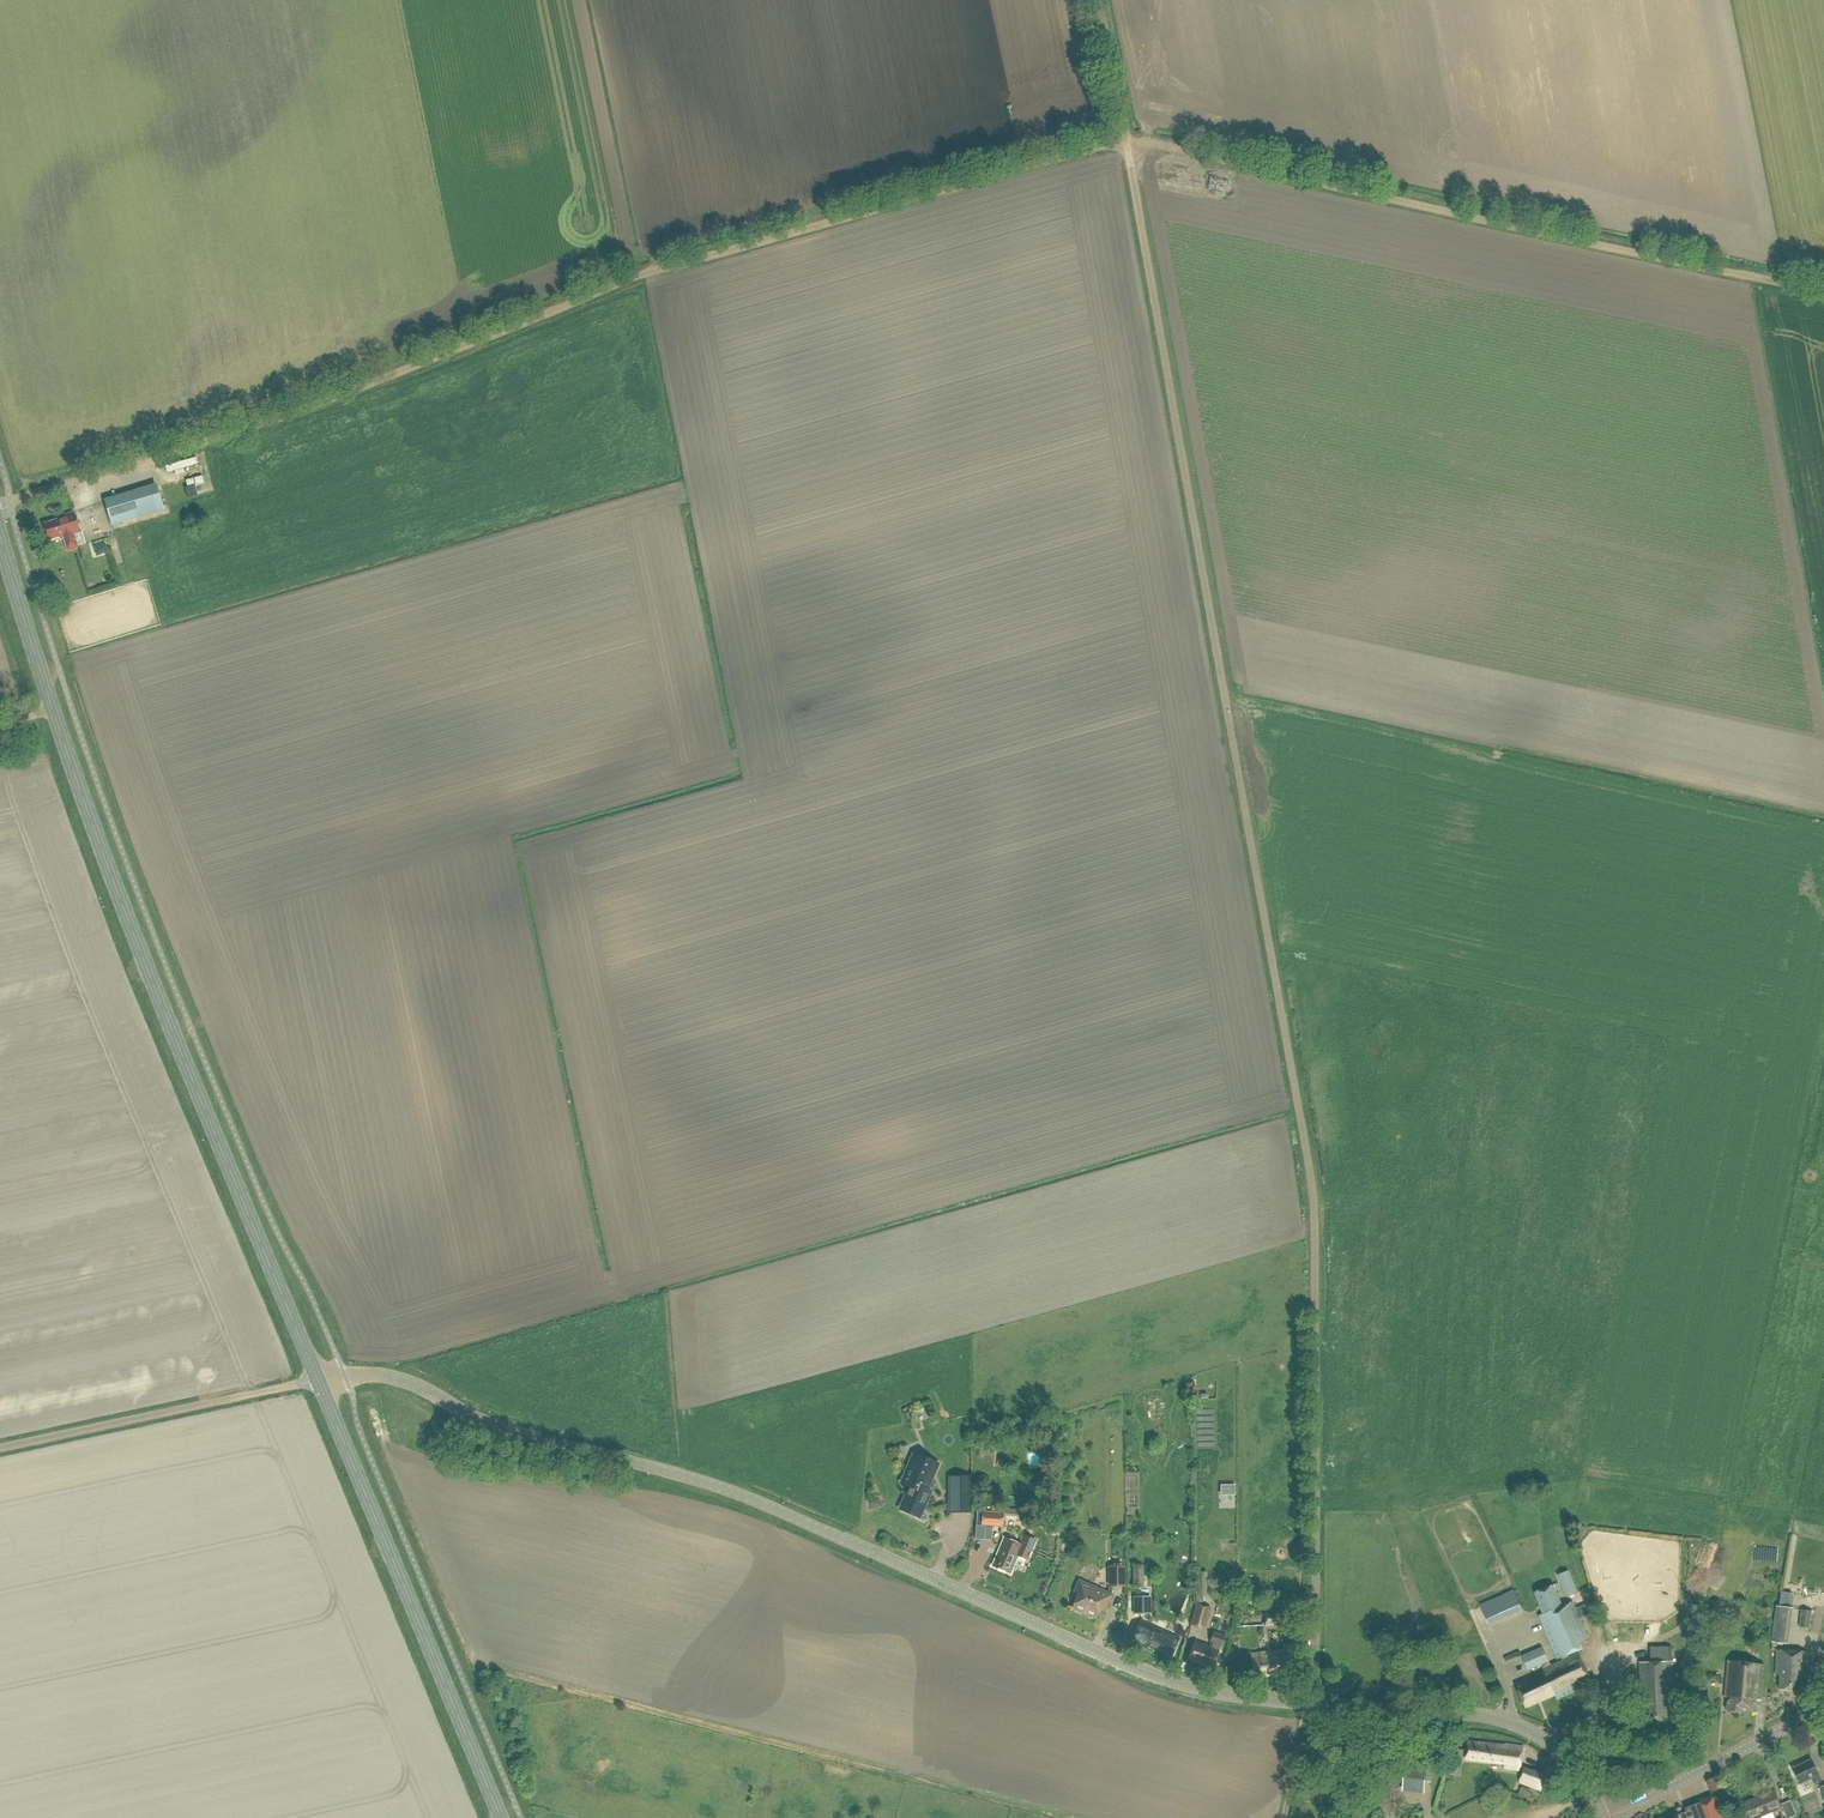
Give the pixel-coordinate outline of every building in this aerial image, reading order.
[(1115,149),(1113,154),(1124,158),(1126,153),(1115,149)] [(201,475),(185,479),(187,487),(203,483),(201,475)] [(162,486),(106,502),(114,527),(170,511),(162,486)] [(80,533),(74,512),(59,517),(59,519),(44,524),(50,540),(59,537),(60,540),(64,539),(67,551),(78,548),(74,534),(80,533)] [(94,548),(102,557),(116,546),(108,536),(94,548)] [(1459,1000),(1472,1002),(1474,993),(1461,990),(1459,1000)] [(1479,1024),(1481,1014),(1466,1011),(1465,1022),(1479,1024)] [(1285,1118),(1274,1122),(1278,1132),(1288,1129),(1285,1118)] [(924,1459),(916,1456),(912,1458),(909,1464),(911,1467),(907,1469),(902,1481),(904,1485),(906,1486),(906,1487),(910,1488),(907,1495),(907,1494),(905,1499),(903,1499),(900,1507),(902,1511),(909,1514),(911,1513),(920,1517),(930,1492),(926,1490),(931,1479),(930,1476),(933,1474),(937,1465),(929,1461),(926,1463),(924,1459)] [(971,1513),(971,1476),(948,1476),(949,1513),(971,1513)] [(991,1505),(991,1512),(977,1511),(976,1531),(981,1533),(981,1538),(990,1539),(991,1527),(1003,1527),(1004,1519),(1019,1520),(1019,1510),(1004,1509),(1001,1509),(1001,1505),(991,1505)] [(1036,1541),(1024,1536),(1020,1544),(1004,1537),(992,1566),(1010,1574),(1018,1556),(1027,1560),(1036,1541)] [(977,1538),(974,1547),(980,1548),(983,1539),(977,1538)] [(1125,1586),(1125,1566),(1108,1566),(1108,1587),(1125,1586)] [(1144,1587),(1143,1566),(1133,1567),(1133,1587),(1144,1587)] [(1577,1593),(1568,1571),(1557,1575),(1566,1598),(1577,1593)] [(1207,1572),(1195,1572),(1195,1596),(1207,1596),(1207,1572)] [(1111,1594),(1079,1580),(1074,1591),(1079,1593),(1072,1608),(1095,1618),(1101,1605),(1106,1607),(1111,1594)] [(1562,1606),(1553,1585),(1535,1593),(1544,1614),(1539,1616),(1557,1660),(1580,1650),(1577,1643),(1587,1639),(1571,1602),(1562,1606)] [(1522,1610),(1513,1590),(1480,1605),(1489,1624),(1522,1610)] [(1794,1593),(1781,1592),(1779,1606),(1776,1606),(1772,1642),(1790,1645),(1795,1608),(1792,1607),(1794,1593)] [(1151,1615),(1151,1596),(1133,1596),(1134,1616),(1151,1615)] [(1290,1607),(1289,1600),(1279,1601),(1280,1608),(1290,1607)] [(1210,1607),(1195,1603),(1189,1625),(1204,1629),(1210,1607)] [(1815,1610),(1802,1608),(1799,1629),(1812,1631),(1815,1610)] [(1293,1610),(1264,1612),(1265,1625),(1294,1623),(1293,1610)] [(1179,1638),(1140,1621),(1131,1642),(1146,1648),(1147,1646),(1171,1657),(1179,1638)] [(1210,1648),(1194,1642),(1187,1659),(1211,1668),(1218,1650),(1217,1650),(1219,1644),(1224,1646),(1228,1634),(1214,1629),(1210,1640),(1212,1641),(1210,1648)] [(1668,1662),(1668,1647),(1649,1647),(1650,1662),(1639,1663),(1641,1712),(1650,1712),(1650,1721),(1674,1720),(1672,1662),(1668,1662)] [(1551,1666),(1543,1648),(1522,1657),(1528,1670),(1541,1665),(1545,1674),(1516,1687),(1526,1708),(1555,1694),(1557,1699),(1592,1684),(1578,1654),(1551,1666)] [(1286,1676),(1283,1650),(1253,1654),(1256,1677),(1270,1675),(1271,1678),(1286,1676)] [(1807,1652),(1776,1651),(1776,1674),(1780,1675),(1779,1690),(1803,1691),(1803,1668),(1807,1668),(1807,1652)] [(1761,1700),(1764,1665),(1728,1662),(1724,1697),(1728,1697),(1727,1712),(1744,1714),(1745,1711),(1756,1712),(1757,1700),(1761,1700)] [(1505,1745),(1469,1741),(1466,1760),(1505,1764),(1504,1768),(1520,1770),(1524,1746),(1505,1744),(1505,1745)] [(1407,1759),(1404,1788),(1426,1790),(1427,1779),(1432,1780),(1434,1766),(1427,1766),(1428,1761),(1407,1759)] [(1819,1774),(1812,1760),(1793,1769),(1800,1783),(1811,1778),(1815,1785),(1821,1782),(1817,1775),(1819,1774)] [(1519,1783),(1541,1790),(1547,1773),(1524,1766),(1519,1783)] [(1711,1780),(1712,1793),(1720,1792),(1718,1779),(1711,1780)] [(1773,1791),(1744,1803),(1750,1817),(1757,1817),(1780,1808),(1773,1791)] [(1717,1794),(1702,1800),(1703,1802),(1686,1809),(1687,1812),(1678,1816),(1678,1817),(1726,1817),(1717,1794)] [(1795,1815),(1790,1801),(1781,1804),(1787,1817),(1795,1815)]
